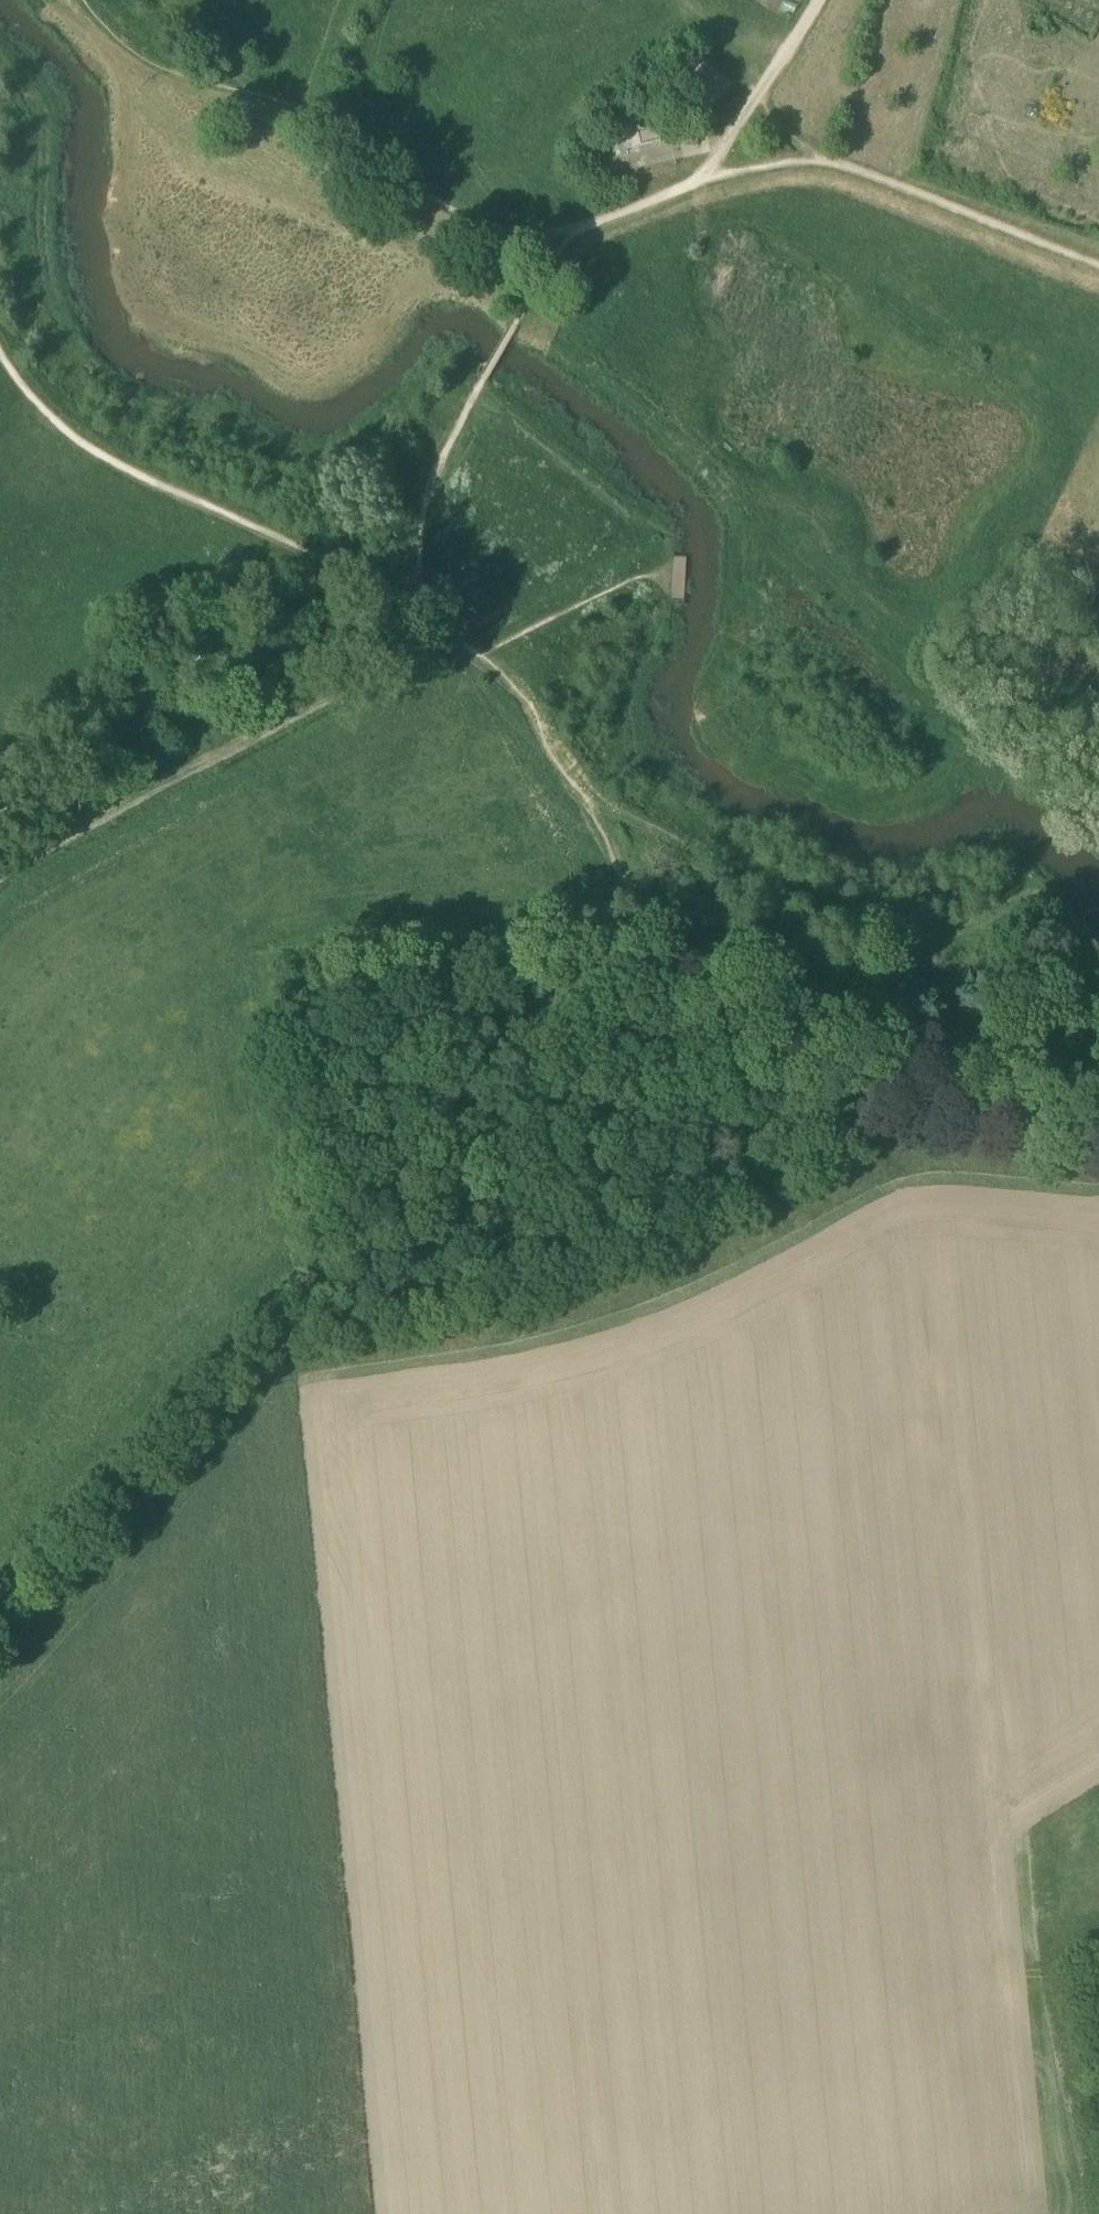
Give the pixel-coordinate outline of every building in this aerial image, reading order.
[(640,146),(660,142),(657,128),(637,132),(640,146)]
